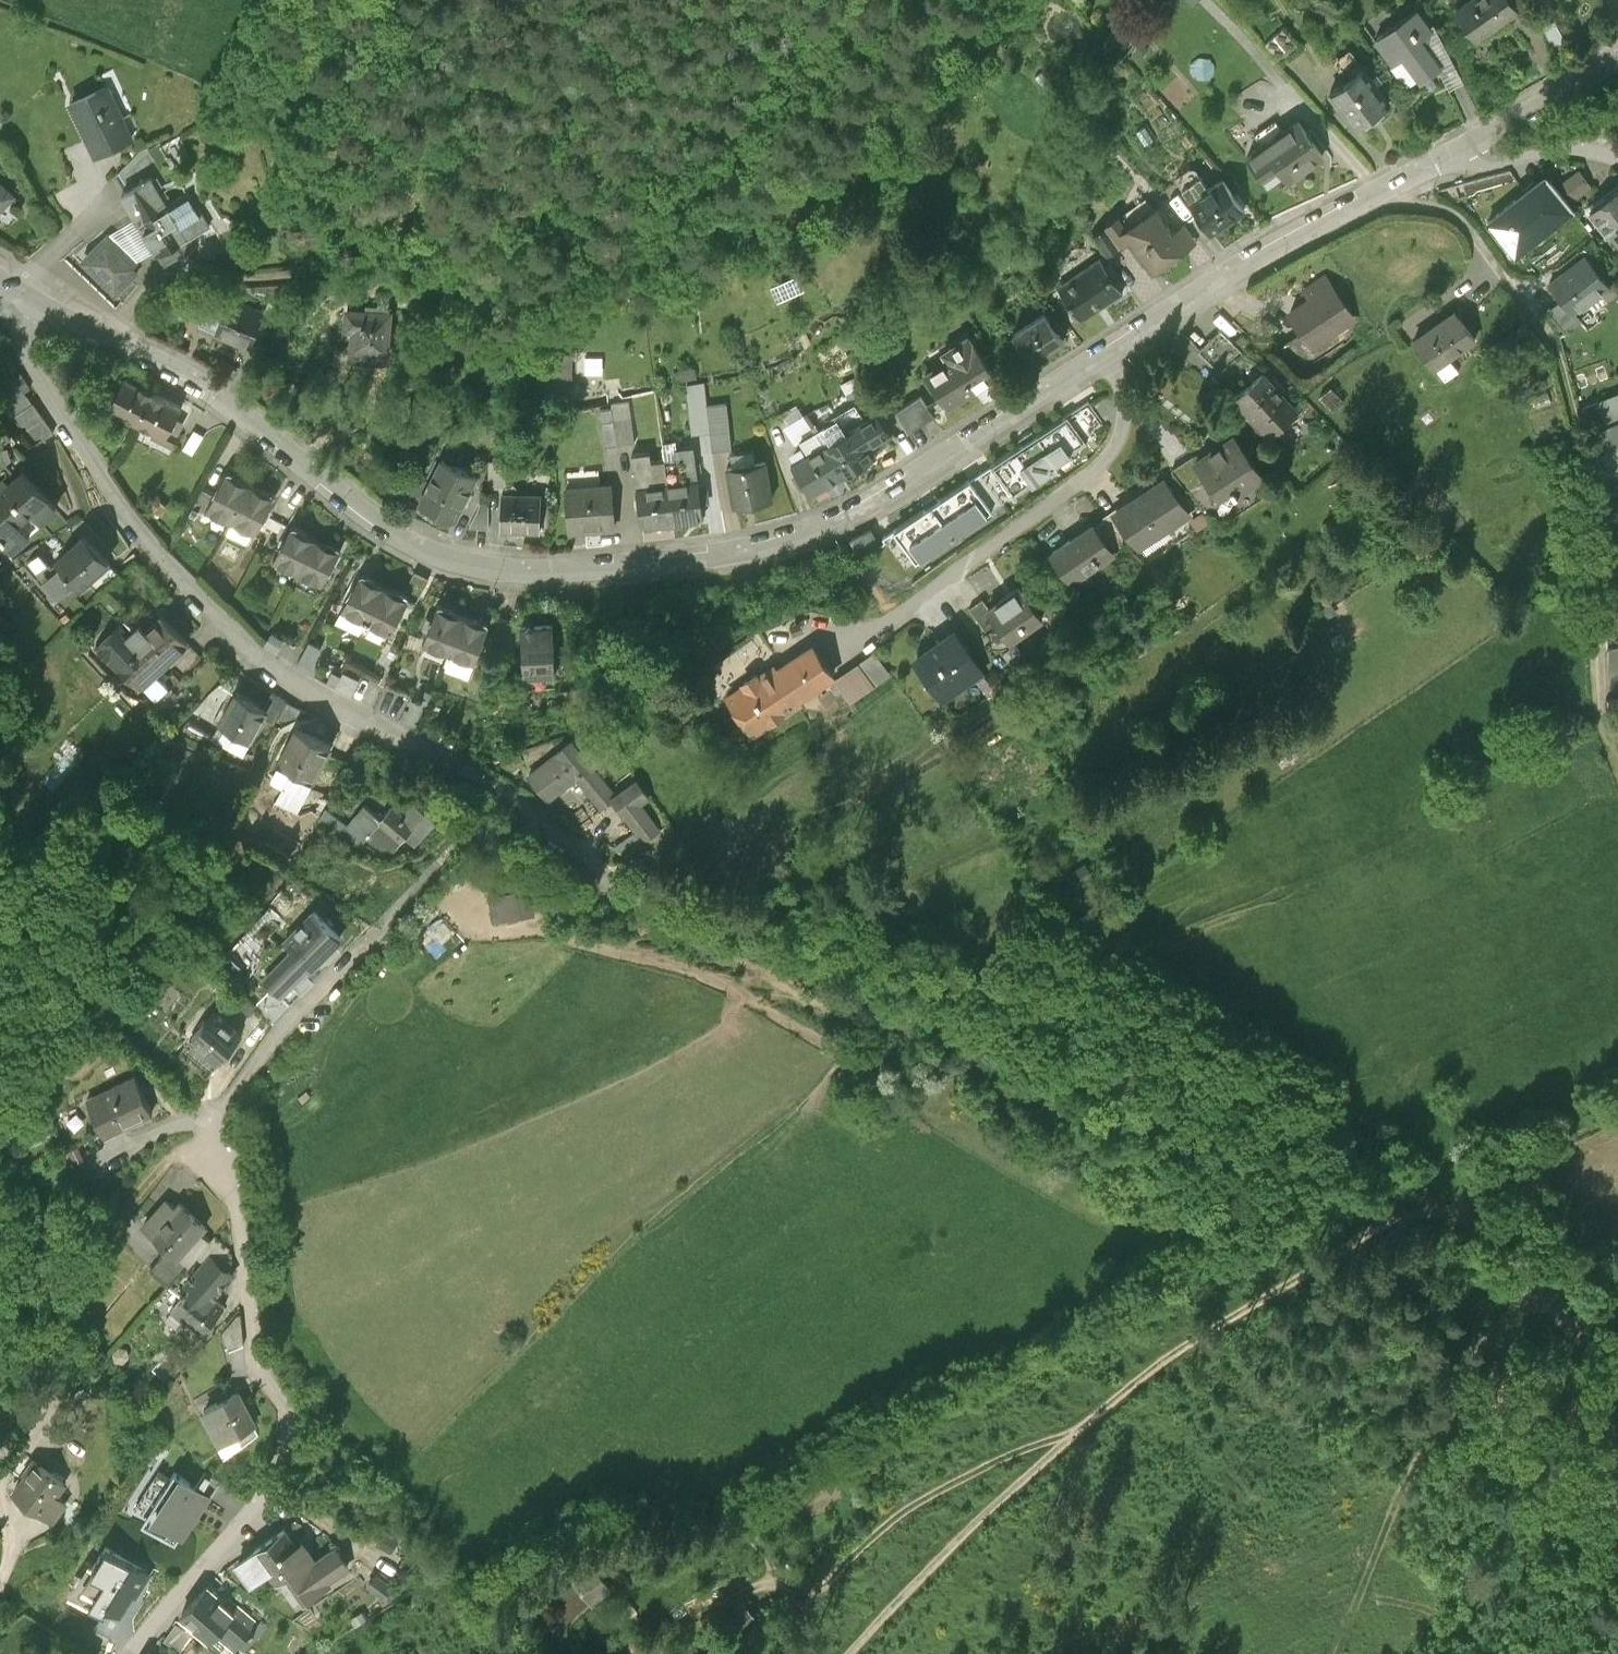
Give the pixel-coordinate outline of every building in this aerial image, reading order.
[(1520,11),(1512,0),(1472,0),(1458,10),(1478,38),(1504,19),(1506,21),(1520,11)] [(1378,36),(1375,38),(1393,63),(1405,55),(1422,80),(1441,66),(1421,37),(1432,29),(1417,9),(1393,26),(1397,31),(1381,41),(1378,36)] [(1331,91),(1357,125),(1361,122),(1368,123),(1385,111),(1385,103),(1390,100),(1381,89),(1386,86),(1377,74),(1372,77),(1364,67),(1331,91)] [(71,104),(94,157),(130,142),(106,88),(71,104)] [(1287,179),(1322,154),(1298,120),(1247,156),(1266,182),(1281,171),(1287,179)] [(137,223),(171,202),(142,157),(127,167),(138,184),(119,196),(137,223)] [(1182,189),(1190,201),(1207,189),(1199,177),(1182,189)] [(1207,189),(1190,201),(1211,231),(1242,209),(1222,179),(1207,189)] [(1488,219),(1510,247),(1543,222),(1548,228),(1564,216),(1540,187),(1519,203),(1515,198),(1488,219)] [(188,191),(171,202),(137,223),(157,255),(163,251),(169,262),(194,246),(187,235),(224,212),(214,197),(199,207),(188,191)] [(1617,235),(1617,193),(1609,200),(1606,196),(1591,208),(1610,233),(1614,230),(1617,235)] [(1154,210),(1126,229),(1124,231),(1130,239),(1153,271),(1158,268),(1158,270),(1166,270),(1173,266),(1174,259),(1173,258),(1187,249),(1176,234),(1174,235),(1173,233),(1168,225),(1165,226),(1154,210)] [(1124,231),(1126,229),(1118,218),(1105,225),(1106,226),(1094,234),(1109,255),(1130,239),(1124,231)] [(1185,224),(1173,233),(1174,235),(1176,234),(1187,249),(1197,242),(1185,224)] [(122,256),(106,241),(81,268),(116,301),(136,280),(131,276),(135,271),(120,257),(122,256)] [(1551,279),(1563,295),(1574,309),(1609,283),(1586,252),(1551,279)] [(1122,291),(1124,290),(1103,256),(1058,284),(1080,318),(1098,307),(1096,304),(1120,289),(1122,291)] [(1291,311),(1306,333),(1314,345),(1356,318),(1333,284),(1332,285),(1326,276),(1305,289),(1312,298),(1291,311)] [(1574,309),(1563,295),(1549,306),(1566,329),(1581,318),(1574,309)] [(218,334),(251,346),(263,313),(221,297),(210,296),(197,331),(216,339),(218,334)] [(352,359),(387,361),(390,309),(386,309),(387,303),(368,302),(368,307),(348,306),(347,323),(354,324),(352,359)] [(1034,364),(1065,342),(1045,313),(1014,335),(1034,364)] [(1415,338),(1434,366),(1476,337),(1460,313),(1446,323),(1443,318),(1415,338)] [(1324,360),(1314,345),(1306,333),(1282,348),(1300,376),(1324,360)] [(950,413),(997,382),(969,341),(950,354),(959,367),(931,385),(950,413)] [(555,357),(556,397),(572,397),(572,356),(555,357)] [(1249,411),(1272,438),(1297,417),(1264,376),(1236,399),(1247,413),(1249,411)] [(132,436),(150,401),(122,387),(110,410),(98,404),(91,419),(112,430),(114,426),(132,436)] [(731,455),(726,408),(707,410),(705,390),(687,392),(692,440),(710,438),(712,457),(731,455)] [(10,428),(31,458),(51,443),(14,391),(0,401),(0,411),(11,427),(10,428)] [(1617,471),(1617,393),(1596,401),(1606,426),(1599,429),(1607,451),(1601,453),(1609,474),(1617,471)] [(179,416),(150,401),(132,436),(150,445),(149,448),(170,460),(178,445),(167,439),(179,416)] [(900,419),(912,438),(936,423),(924,403),(900,419)] [(617,451),(634,449),(628,405),(612,407),(617,451)] [(991,474),(969,489),(991,522),(1057,476),(1055,472),(1097,444),(1092,437),(1103,430),(1088,407),(1036,443),(1032,438),(1019,446),(1023,452),(990,473),(991,474)] [(817,444),(821,451),(845,437),(837,424),(815,438),(818,443),(817,444)] [(845,437),(821,451),(841,483),(874,463),(854,431),(845,437)] [(203,445),(193,440),(181,460),(191,466),(203,445)] [(1262,485),(1263,484),(1232,442),(1196,469),(1219,500),(1217,508),(1221,512),(1218,517),(1221,521),(1224,523),(1229,520),(1236,504),(1240,502),(1238,500),(1260,484),(1262,485)] [(803,452),(808,460),(821,451),(817,444),(803,452)] [(821,451),(808,460),(792,469),(812,501),(841,483),(821,451)] [(680,491),(667,493),(672,532),(703,528),(701,510),(707,510),(705,499),(699,500),(693,453),(675,455),(680,491)] [(757,458),(732,462),(734,475),(729,476),(736,515),(775,509),(768,469),(759,471),(757,458)] [(454,533),(476,486),(440,469),(418,515),(454,533)] [(488,495),(505,495),(506,470),(489,469),(488,495)] [(636,496),(652,495),(650,480),(634,482),(636,496)] [(202,524),(228,536),(249,495),(223,483),(202,524)] [(8,565),(26,549),(15,537),(27,526),(37,537),(51,524),(41,509),(20,485),(0,502),(0,555),(8,565)] [(991,522),(969,489),(938,509),(935,505),(922,513),(925,518),(882,547),(885,552),(886,551),(905,580),(991,522)] [(1140,559),(1188,526),(1169,498),(1170,498),(1164,489),(1115,523),(1140,559)] [(667,493),(652,495),(636,496),(638,508),(634,509),(636,518),(639,518),(641,536),(672,532),(667,493)] [(569,541),(614,538),(611,494),(565,497),(569,541)] [(228,536),(254,549),(275,508),(249,495),(228,536)] [(540,544),(542,507),(501,506),(500,542),(540,544)] [(469,540),(487,540),(487,515),(479,515),(477,523),(469,540)] [(270,575),(295,587),(313,552),(288,539),(270,575)] [(1072,595),(1101,575),(1081,547),(1071,554),(1070,552),(1051,565),(1072,595)] [(71,599),(77,604),(105,577),(80,551),(52,578),(55,582),(41,595),(57,612),(71,599)] [(295,587),(320,600),(338,565),(313,552),(295,587)] [(359,635),(363,626),(369,629),(383,602),(358,589),(340,625),(359,635)] [(1026,642),(1042,631),(1020,600),(988,622),(1010,653),(1011,652),(1008,648),(1023,638),(1026,642)] [(407,614),(383,602),(369,629),(373,631),(369,640),(389,650),(407,614)] [(421,658),(447,668),(461,631),(436,622),(421,658)] [(447,668),(472,678),(487,641),(461,631),(447,668)] [(143,702),(167,681),(187,663),(157,633),(137,652),(121,635),(94,662),(135,704),(140,699),(143,702)] [(525,640),(520,640),(523,688),(554,686),(550,638),(535,640),(529,635),(525,640)] [(954,643),(916,669),(943,709),(981,683),(954,643)] [(814,653),(777,677),(798,707),(835,683),(814,653)] [(835,687),(850,710),(891,683),(875,659),(835,687)] [(199,675),(187,663),(167,681),(179,693),(199,675)] [(800,711),(798,707),(777,677),(776,674),(759,685),(757,681),(745,689),(747,693),(729,705),(754,742),(800,711)] [(242,767),(264,725),(233,709),(211,751),(242,767)] [(311,795),(329,760),(294,742),(276,778),(311,795)] [(602,817),(614,808),(614,805),(614,802),(571,749),(528,785),(548,809),(577,786),(602,817)] [(638,788),(614,805),(614,808),(625,823),(641,811),(650,804),(638,788)] [(641,811),(625,823),(645,849),(660,837),(641,811)] [(393,814),(380,828),(363,814),(348,832),(327,815),(319,827),(355,856),(363,848),(387,866),(407,847),(414,853),(426,840),(435,830),(414,812),(404,822),(393,814)] [(524,926),(515,900),(487,910),(496,936),(524,926)] [(309,963),(311,966),(340,936),(313,911),(284,940),(290,945),(309,963)] [(309,963),(290,945),(263,973),(275,984),(282,991),(309,963)] [(223,956),(235,967),(242,959),(231,948),(223,956)] [(282,991),(275,984),(257,1000),(274,1018),(292,1001),(282,991)] [(221,1053),(243,1028),(215,1004),(193,1029),(194,1030),(221,1053)] [(221,1053),(194,1030),(182,1043),(209,1066),(221,1053)] [(123,1114),(154,1101),(137,1062),(89,1083),(105,1119),(122,1111),(123,1114)] [(171,1242),(179,1249),(201,1226),(206,1221),(179,1197),(171,1206),(163,1198),(144,1217),(171,1242)] [(169,1280),(211,1235),(201,1226),(179,1249),(171,1242),(150,1263),(169,1280)] [(194,1339),(223,1305),(213,1296),(214,1293),(214,1291),(213,1289),(216,1281),(221,1284),(234,1269),(227,1263),(208,1256),(190,1276),(195,1280),(173,1306),(184,1316),(177,1325),(194,1339)] [(240,1316),(226,1330),(231,1350),(244,1346),(240,1316)] [(254,1426),(238,1393),(206,1408),(222,1441),(254,1426)] [(17,1479),(45,1502),(58,1486),(66,1475),(35,1450),(26,1462),(29,1464),(17,1479)] [(144,1516),(177,1539),(209,1493),(176,1469),(171,1476),(160,1469),(137,1502),(148,1510),(144,1516)] [(58,1486),(45,1502),(55,1510),(68,1494),(58,1486)] [(255,1549),(256,1551),(268,1572),(276,1585),(288,1578),(305,1606),(352,1578),(336,1553),(314,1566),(301,1544),(295,1548),(285,1531),(255,1549)] [(150,1567),(108,1539),(83,1576),(97,1585),(92,1592),(108,1602),(112,1595),(122,1602),(140,1577),(143,1579),(150,1567)] [(252,1582),(268,1572),(256,1551),(239,1561),(252,1582)] [(183,1609),(210,1637),(223,1624),(241,1641),(237,1645),(244,1651),(267,1628),(262,1622),(257,1626),(230,1597),(225,1601),(208,1584),(183,1609)] [(196,1636),(178,1618),(164,1634),(185,1647),(196,1636)] [(143,1653),(163,1653),(150,1645),(143,1653)]
